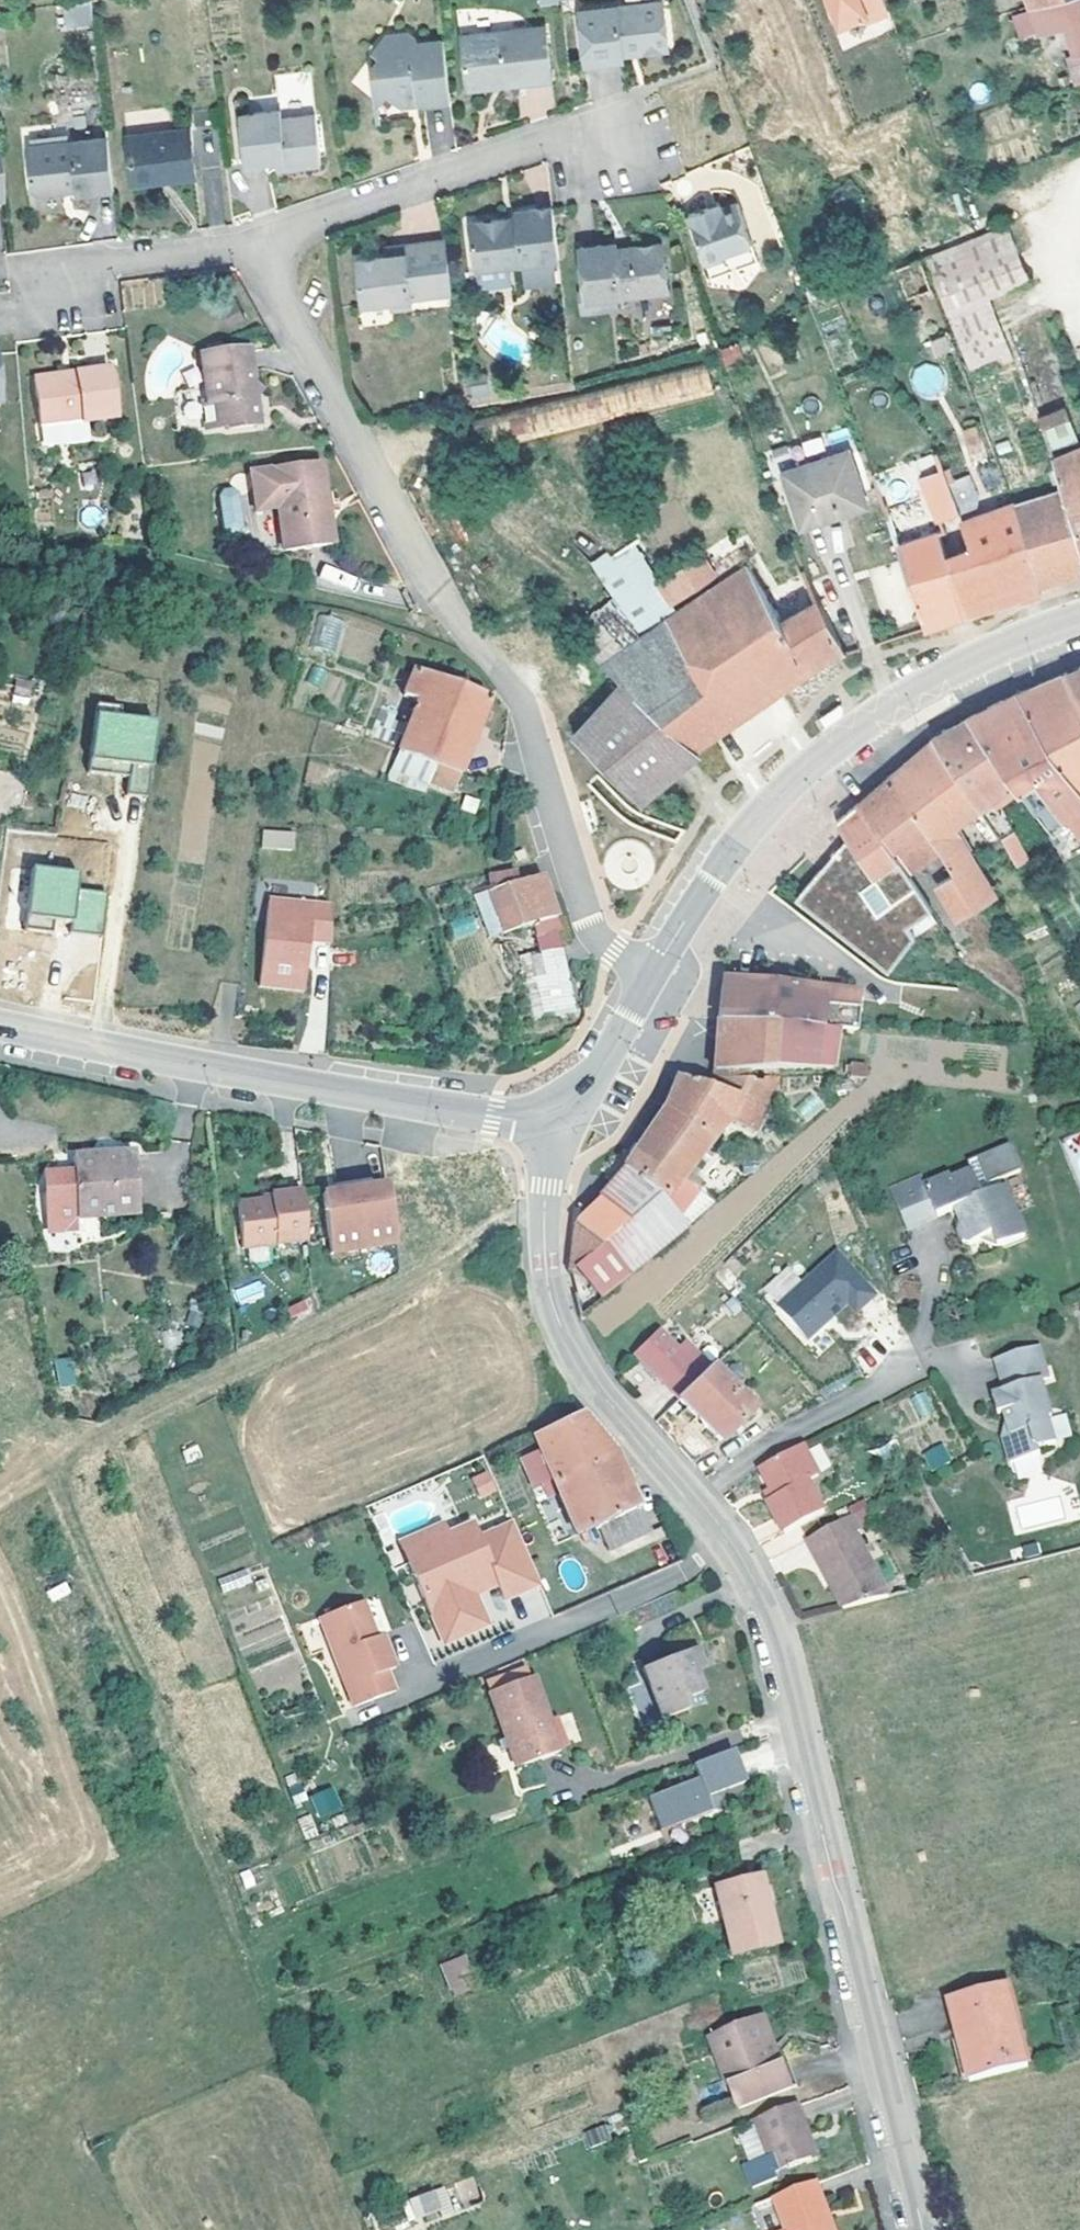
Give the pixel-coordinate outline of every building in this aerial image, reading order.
[(619,46),(633,45),(634,51),(663,46),(657,0),(642,0),(575,10),(583,63),(620,59),(620,53),(619,49),(619,46)] [(834,35),(887,16),(881,0),(821,0),(834,35)] [(1030,4),(1038,30),(1060,23),(1070,56),(1079,53),(1079,0),(1043,0),(1030,4)] [(62,28),(90,25),(88,2),(60,6),(62,28)] [(464,87),(488,84),(487,78),(499,77),(500,83),(548,76),(542,25),(458,36),(464,87)] [(447,99),(439,40),(412,44),(411,37),(403,32),(380,35),(369,49),(375,54),(365,68),(377,78),(371,86),(397,106),(402,97),(412,96),(419,102),(447,99)] [(552,88),(519,88),(518,115),(552,115),(552,88)] [(397,106),(419,102),(412,96),(402,97),(397,106)] [(293,165),(319,162),(312,111),(279,115),(279,110),(237,115),(243,164),(277,160),(292,158),(293,165)] [(191,168),(186,130),(123,137),(129,184),(159,181),(158,172),(191,168)] [(23,150),(28,190),(34,196),(59,193),(59,187),(72,185),(72,191),(73,196),(111,191),(104,140),(23,150)] [(278,166),(293,165),(292,158),(277,160),(278,166)] [(192,177),(191,168),(158,172),(159,181),(192,177)] [(702,215),(715,211),(712,204),(700,208),(702,215)] [(698,264),(719,258),(718,255),(744,245),(731,205),(715,211),(702,215),(700,208),(683,215),(698,264)] [(511,269),(560,263),(553,207),(516,213),(517,219),(518,226),(507,227),(506,221),(471,225),(477,273),(479,272),(511,269)] [(1004,224),(974,235),(993,293),(1024,282),(1004,224)] [(597,294),(618,291),(668,286),(661,236),(631,238),(631,248),(619,249),(617,239),(617,233),(583,237),(589,295),(583,296),(584,309),(598,307),(597,294)] [(993,293),(974,235),(925,251),(963,363),(1001,351),(983,297),(993,293)] [(631,248),(631,238),(617,239),(619,249),(631,248)] [(453,295),(447,242),(406,247),(407,256),(388,258),(358,262),(363,306),(393,302),(394,309),(414,307),(413,300),(453,295)] [(387,249),(388,258),(407,256),(406,247),(387,249)] [(906,300),(932,289),(919,254),(893,266),(906,300)] [(513,288),(511,269),(479,272),(481,292),(513,288)] [(619,305),(618,291),(597,294),(598,307),(619,305)] [(738,358),(732,340),(713,347),(719,365),(738,358)] [(199,354),(204,399),(198,400),(201,426),(223,423),(223,427),(254,424),(251,400),(263,389),(248,382),(245,348),(199,354)] [(467,418),(476,453),(709,395),(702,362),(467,418)] [(921,399),(946,388),(933,362),(909,373),(921,399)] [(63,385),(62,378),(34,382),(42,446),(48,451),(95,444),(93,425),(115,422),(108,371),(72,377),(73,384),(63,385)] [(73,384),(72,377),(62,378),(63,385),(73,384)] [(472,382),(474,398),(491,396),(489,380),(472,382)] [(492,403),(491,396),(474,398),(475,406),(492,403)] [(1073,439),(1060,404),(1033,416),(1049,461),(1059,456),(1055,446),(1073,439)] [(778,469),(825,453),(819,437),(772,453),(778,469)] [(1079,560),(1079,448),(1059,456),(1049,461),(1054,479),(1057,488),(1079,560)] [(837,505),(840,513),(850,509),(841,482),(855,477),(846,452),(783,474),(798,519),(837,505)] [(895,543),(924,628),(946,621),(998,605),(1038,592),(1035,584),(1008,504),(977,516),(973,504),(982,502),(968,466),(960,469),(962,476),(945,482),(935,452),(909,462),(932,520),(957,511),(960,522),(921,535),(895,543)] [(1054,479),(1049,461),(1025,469),(1031,488),(1054,479)] [(250,512),(273,509),(278,555),(327,549),(316,464),(245,472),(250,512)] [(841,482),(850,509),(864,503),(855,477),(841,482)] [(1035,584),(1079,571),(1079,560),(1057,488),(1008,504),(1035,584)] [(217,492),(213,499),(217,532),(223,537),(231,536),(236,529),(232,496),(225,491),(217,492)] [(880,503),(895,543),(921,535),(908,495),(880,503)] [(747,560),(738,547),(707,566),(700,553),(656,582),(670,605),(711,578),(716,580),(747,560)] [(323,565),(319,580),(353,589),(357,574),(323,565)] [(836,649),(813,600),(806,605),(800,597),(789,604),(793,610),(778,620),(747,567),(654,630),(647,620),(638,625),(644,636),(600,665),(620,682),(691,745),(761,698),(836,649)] [(336,654),(345,621),(319,613),(309,646),(336,654)] [(1076,666),(1061,672),(1079,708),(1079,664),(1076,666)] [(452,772),(481,696),(406,666),(395,695),(408,700),(390,749),(452,772)] [(1061,672),(1039,682),(1015,693),(1079,797),(1079,708),(1061,672)] [(37,681),(16,678),(13,696),(35,699),(37,681)] [(697,751),(691,745),(620,682),(571,736),(638,800),(697,751)] [(1017,783),(1048,826),(1064,815),(1079,805),(1079,797),(1015,693),(997,702),(968,715),(1017,783)] [(788,701),(766,705),(769,723),(791,719),(788,701)] [(375,707),(363,738),(379,744),(387,725),(377,721),(382,709),(375,707)] [(159,717),(100,711),(94,771),(130,775),(128,795),(150,797),(159,717)] [(1000,795),(1017,783),(968,715),(942,729),(927,737),(930,740),(982,808),(1000,831),(1013,823),(1007,814),(998,801),(994,795),(999,792),(1000,795)] [(982,808),(930,740),(906,760),(886,776),(934,847),(954,876),(976,911),(995,897),(952,828),(982,808)] [(852,803),(902,873),(934,847),(886,776),(869,789),(852,803)] [(998,801),(1007,814),(1015,809),(1006,795),(998,801)] [(928,908),(902,873),(852,803),(814,842),(787,870),(803,887),(800,905),(798,927),(793,927),(789,964),(907,977),(912,936),(904,925),(928,908)] [(1064,815),(1077,836),(1079,835),(1079,805),(1064,815)] [(294,831),(262,830),(262,852),(294,852),(294,831)] [(1000,840),(1014,869),(1029,861),(1015,832),(1000,840)] [(614,882),(650,879),(647,839),(611,843),(614,882)] [(81,869),(34,864),(27,928),(104,936),(108,893),(79,890),(81,869)] [(497,874),(482,877),(481,891),(479,893),(494,937),(532,925),(536,936),(554,930),(542,898),(534,878),(516,883),(512,874),(497,874)] [(963,929),(980,917),(976,911),(954,876),(939,888),(943,895),(941,897),(963,929)] [(331,902),(272,896),(262,985),(322,991),(331,902)] [(573,1015),(571,1012),(554,952),(522,961),(541,1024),(573,1015)] [(719,978),(718,986),(729,988),(729,980),(719,978)] [(715,1021),(832,1032),(852,1035),(854,1011),(817,1007),(819,991),(729,980),(729,988),(718,986),(716,1010),(715,1021)] [(711,1079),(742,1079),(742,1072),(760,1071),(760,1079),(778,1078),(781,1072),(829,1072),(829,1065),(832,1032),(715,1021),(714,1034),(711,1079)] [(829,1072),(829,1078),(865,1080),(866,1077),(867,1068),(829,1065),(829,1072)] [(751,1133),(778,1078),(760,1079),(742,1079),(711,1079),(711,1088),(675,1077),(666,1099),(658,1115),(640,1144),(621,1169),(654,1195),(669,1210),(678,1219),(694,1199),(695,1197),(679,1183),(724,1127),(751,1133)] [(972,1159),(982,1186),(1014,1174),(1004,1148),(972,1159)] [(52,1222),(62,1221),(62,1218),(129,1213),(124,1152),(102,1154),(102,1158),(89,1159),(89,1155),(64,1157),(66,1173),(41,1175),(36,1191),(35,1204),(37,1215),(42,1226),(52,1225),(52,1222)] [(620,1226),(634,1213),(654,1195),(621,1169),(596,1198),(620,1226)] [(690,1170),(679,1183),(692,1194),(697,1188),(692,1182),(697,1176),(690,1170)] [(953,1213),(960,1230),(956,1231),(962,1244),(968,1247),(990,1237),(995,1249),(1022,1238),(1001,1189),(979,1198),(968,1172),(945,1181),(944,1177),(918,1188),(914,1180),(888,1190),(906,1232),(953,1213)] [(328,1197),(365,1190),(363,1183),(327,1189),(328,1197)] [(365,1190),(328,1197),(315,1200),(326,1259),(391,1247),(380,1187),(365,1190)] [(236,1248),(301,1238),(293,1189),(262,1193),(263,1198),(229,1203),(236,1248)] [(669,1210),(654,1195),(634,1213),(649,1230),(669,1210)] [(620,1226),(596,1198),(573,1223),(596,1247),(620,1226)] [(694,1199),(678,1219),(685,1226),(713,1205),(694,1199)] [(573,1269),(601,1300),(687,1228),(685,1226),(678,1219),(669,1210),(649,1230),(634,1213),(620,1226),(596,1247),(573,1269)] [(80,1236),(99,1235),(99,1217),(79,1217),(80,1236)] [(596,1247),(573,1223),(568,1269),(568,1273),(573,1269),(596,1247)] [(762,1287),(808,1340),(849,1305),(856,1313),(878,1293),(837,1246),(800,1278),(788,1265),(762,1287)] [(233,1291),(239,1305),(266,1294),(260,1280),(233,1291)] [(676,1347),(657,1327),(632,1351),(660,1380),(693,1348),(684,1339),(676,1347)] [(750,1409),(693,1348),(660,1380),(717,1441),(750,1409)] [(986,1393),(992,1416),(999,1413),(1004,1436),(996,1438),(1002,1465),(1033,1456),(1032,1449),(1047,1446),(1040,1418),(1043,1418),(1034,1383),(1044,1381),(1036,1348),(992,1361),(998,1390),(986,1393)] [(54,1388),(68,1384),(64,1364),(49,1367),(54,1388)] [(573,1536),(590,1529),(595,1527),(605,1548),(641,1532),(631,1510),(619,1479),(608,1452),(589,1432),(573,1414),(529,1433),(537,1451),(517,1459),(529,1488),(538,1484),(545,1501),(556,1496),(573,1536)] [(884,1428),(870,1436),(880,1454),(895,1446),(884,1428)] [(941,1442),(922,1453),(932,1470),(951,1459),(941,1442)] [(794,1450),(753,1470),(768,1499),(760,1504),(776,1534),(815,1515),(799,1487),(810,1481),(794,1450)] [(489,1469),(471,1476),(480,1498),(498,1491),(489,1469)] [(865,1501),(851,1504),(857,1529),(871,1526),(865,1501)] [(846,1519),(801,1542),(837,1609),(876,1590),(846,1535),(852,1531),(846,1519)] [(408,1565),(444,1646),(487,1627),(474,1597),(472,1592),(494,1582),(496,1587),(503,1602),(538,1586),(510,1524),(476,1539),(470,1525),(446,1536),(451,1546),(408,1565)] [(398,1545),(408,1565),(451,1546),(446,1536),(442,1525),(398,1545)] [(595,1527),(590,1529),(601,1555),(643,1537),(641,1532),(605,1548),(595,1527)] [(245,1567),(218,1579),(224,1593),(251,1581),(245,1567)] [(472,1592),(474,1597),(496,1587),(494,1582),(472,1592)] [(359,1602),(315,1619),(351,1710),(392,1695),(384,1674),(393,1671),(379,1635),(373,1637),(366,1620),(359,1602)] [(366,1620),(373,1637),(379,1635),(380,1635),(373,1617),(366,1620)] [(673,1661),(681,1682),(690,1678),(681,1657),(673,1661)] [(681,1682),(673,1661),(626,1681),(648,1732),(677,1719),(673,1709),(690,1702),(681,1682)] [(512,1743),(521,1767),(555,1754),(526,1679),(484,1695),(500,1736),(504,1747),(512,1743)] [(504,1747),(500,1736),(492,1739),(497,1749),(504,1747)] [(512,1743),(504,1747),(514,1770),(521,1767),(512,1743)] [(720,1754),(681,1768),(687,1782),(636,1802),(649,1834),(701,1814),(695,1800),(733,1785),(720,1754)] [(336,1785),(317,1793),(324,1810),(343,1802),(336,1785)] [(287,1804),(298,1800),(293,1787),(282,1791),(287,1804)] [(729,1954),(772,1943),(754,1874),(711,1886),(729,1954)] [(438,1966),(448,1991),(469,1983),(458,1957),(438,1966)] [(472,1990),(469,1983),(448,1991),(451,1999),(472,1990)] [(946,2003),(953,2031),(967,2082),(1026,2067),(1004,1988),(946,2003)] [(711,2036),(738,2110),(799,2087),(788,2057),(787,2055),(779,2049),(770,2052),(757,2019),(711,2036)] [(960,2083),(967,2082),(953,2031),(946,2032),(960,2083)] [(727,2097),(697,2107),(704,2126),(733,2116),(727,2097)] [(815,2160),(805,2134),(813,2132),(803,2104),(757,2121),(777,2175),(815,2160)] [(605,2124),(583,2133),(588,2148),(611,2140),(605,2124)] [(823,2158),(813,2132),(805,2134),(815,2160),(823,2158)] [(462,2202),(477,2199),(473,2178),(457,2181),(462,2202)] [(828,2214),(818,2184),(773,2200),(776,2205),(785,2229),(829,2229),(823,2216),(828,2214)] [(447,2208),(440,2190),(430,2193),(437,2212),(447,2208)] [(437,2212),(430,2193),(406,2202),(413,2220),(437,2212)] [(765,2229),(785,2229),(776,2205),(758,2212),(765,2229)] [(828,2214),(823,2216),(829,2229),(834,2229),(828,2214)]
